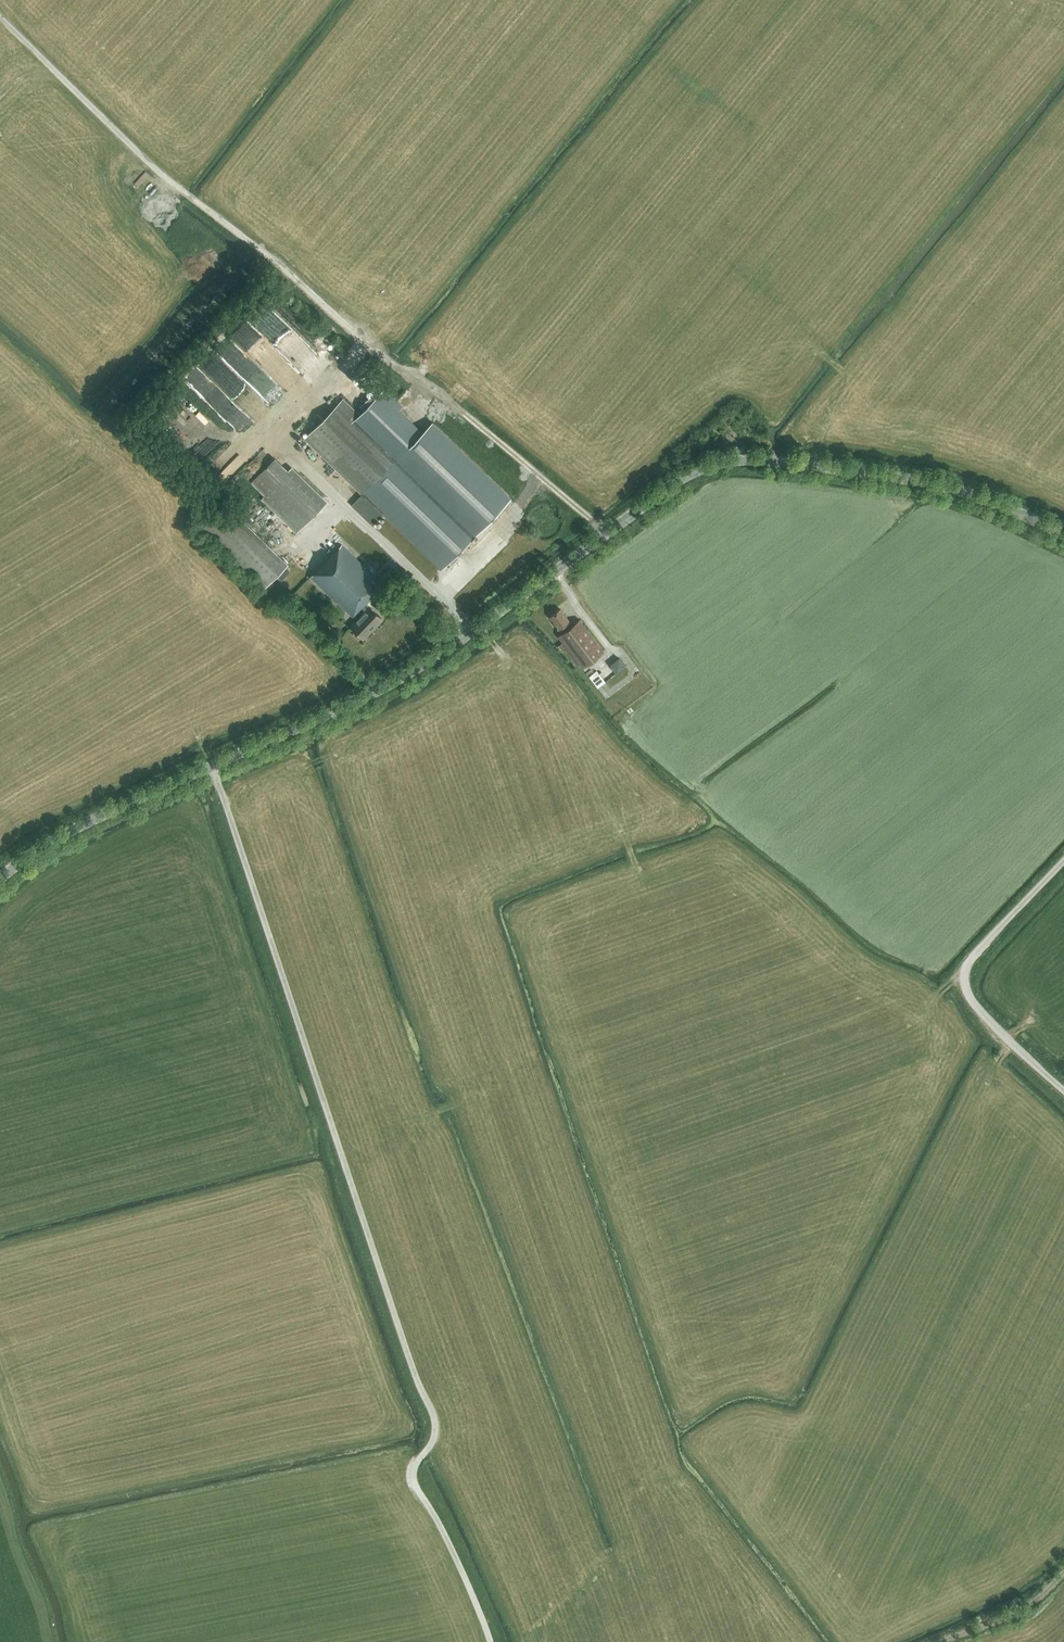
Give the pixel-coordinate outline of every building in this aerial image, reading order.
[(267,385),(261,364),(251,367),(252,371),(249,372),(254,389),(267,385)] [(376,390),(355,412),(342,399),(304,438),(362,494),(351,505),(372,525),(383,514),(440,570),(509,499),(430,422),(420,433),(376,390)] [(287,471),(274,458),(251,482),(264,495),(261,498),(296,533),(323,506),(327,501),(292,466),(287,471)] [(264,588),(288,564),(226,503),(203,527),(264,588)] [(363,638),(381,619),(369,607),(368,608),(364,605),(382,587),(338,543),(324,557),(322,555),(307,571),(347,609),(349,607),(356,614),(358,612),(361,615),(350,627),(363,638)] [(562,632),(558,635),(582,667),(603,651),(579,619),(572,625),(569,621),(560,608),(550,616),(559,629),(559,628),(562,632)] [(605,682),(596,670),(589,676),(598,687),(605,682)]
